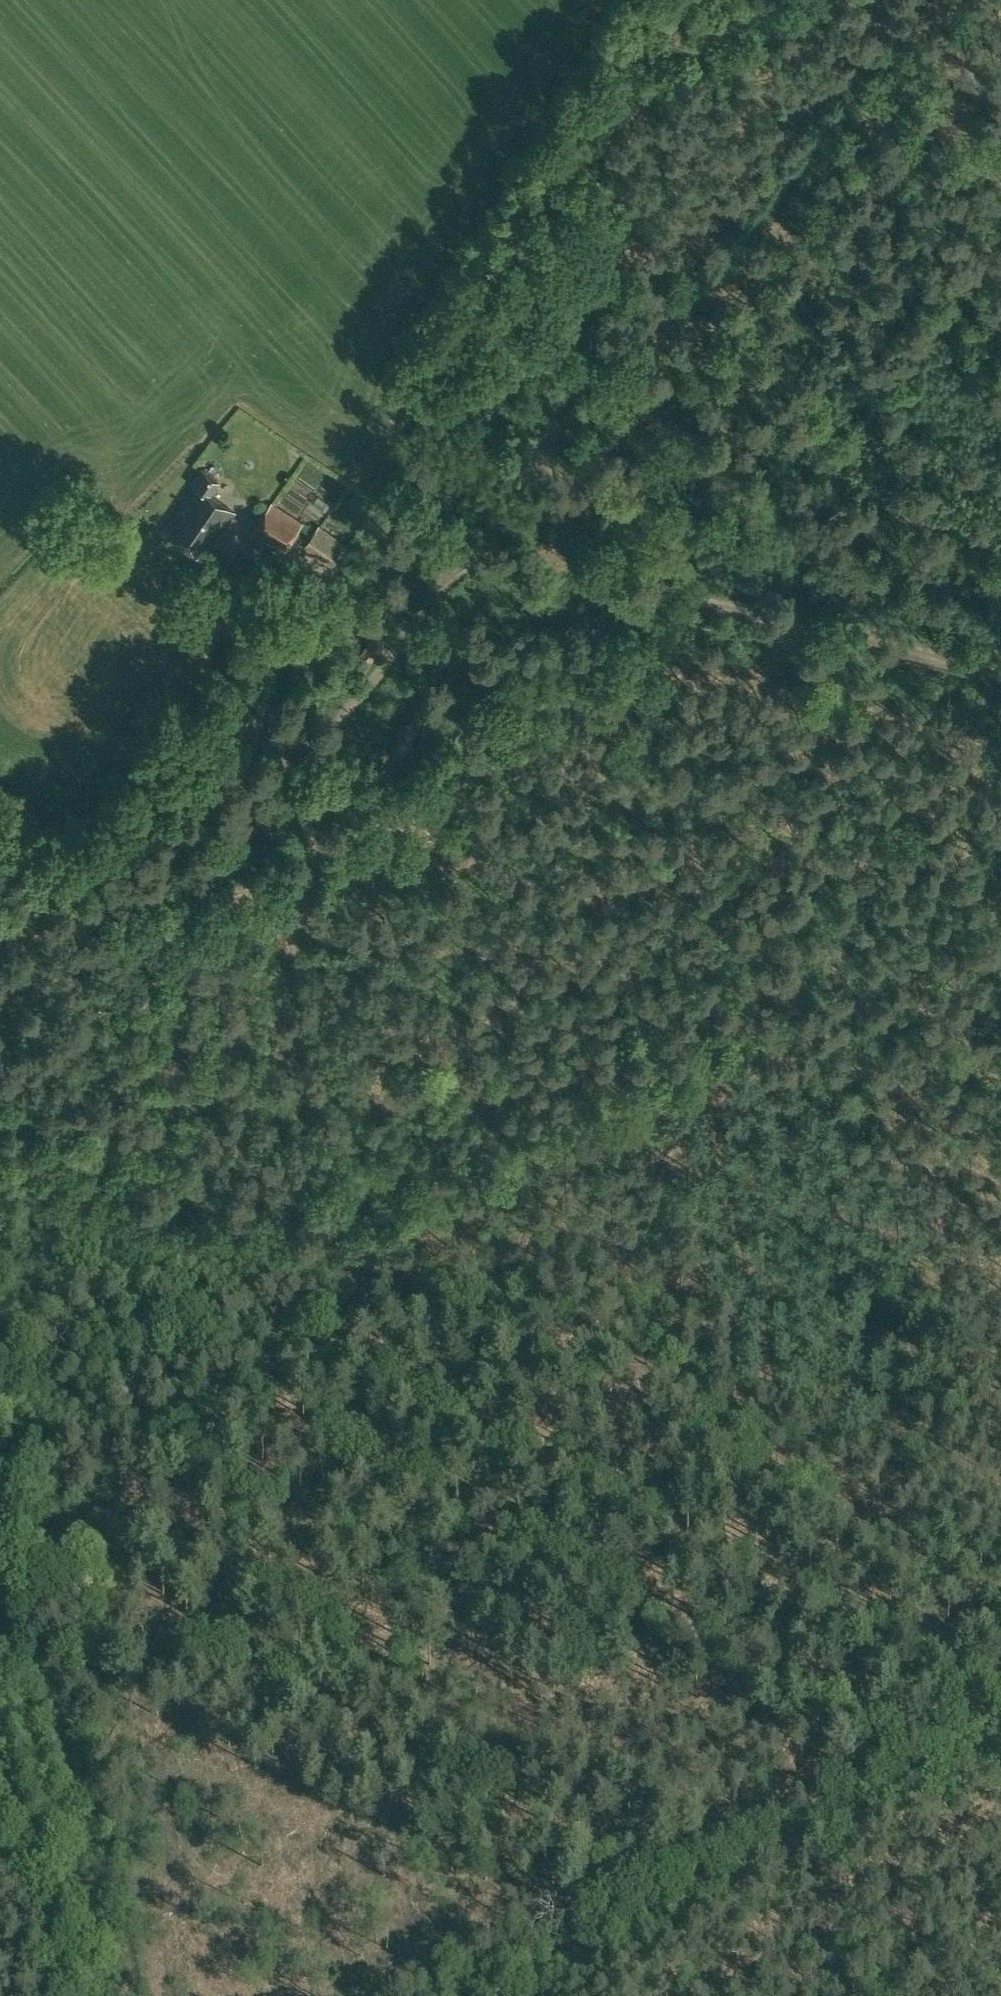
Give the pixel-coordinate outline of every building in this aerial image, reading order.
[(203,558),(234,513),(208,494),(218,479),(203,468),(193,483),(196,486),(165,531),(203,558)] [(282,554),(301,523),(271,504),(251,534),(282,554)] [(320,525),(308,542),(303,548),(330,567),(337,558),(346,544),(320,525)]
